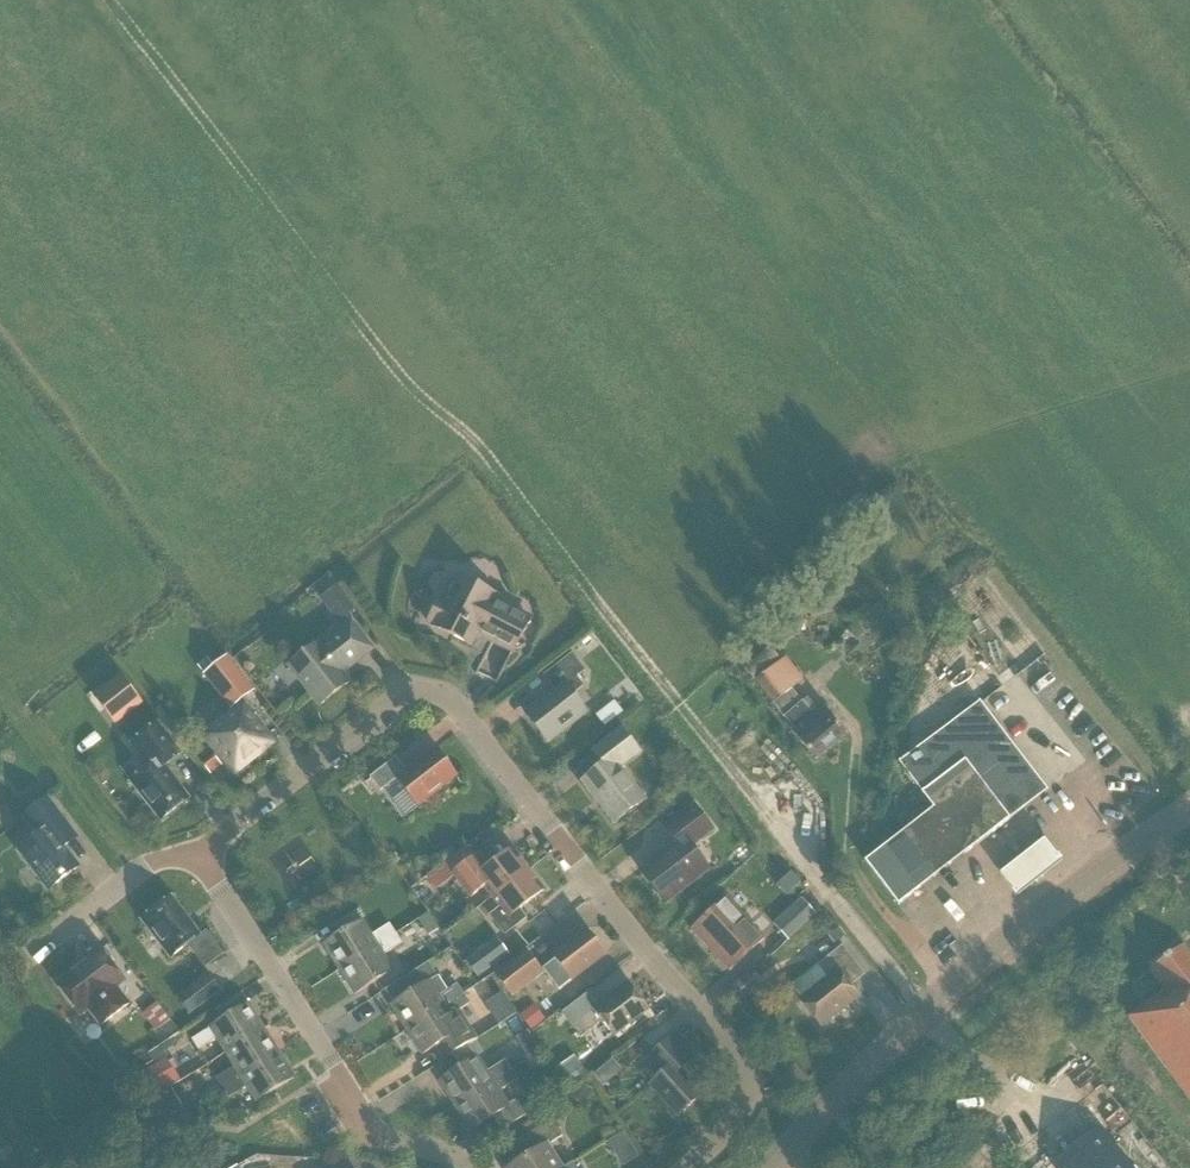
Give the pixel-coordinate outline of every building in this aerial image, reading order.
[(514,652),(530,619),(494,601),(496,596),(460,578),(447,602),(442,599),(429,624),(471,646),(477,633),(514,652)] [(350,682),(343,673),(373,649),(352,622),(322,646),(320,643),(289,667),(320,706),(350,682)] [(771,647),(745,666),(757,681),(785,718),(795,730),(792,733),(817,760),(846,735),(822,707),(813,715),(791,691),(789,693),(784,687),(799,676),(786,658),(782,661),(771,647)] [(229,656),(207,673),(233,707),(256,690),(229,656)] [(582,671),(572,658),(547,677),(557,690),(526,714),(548,743),(587,712),(573,694),(584,685),(576,675),(582,671)] [(143,703),(122,676),(95,697),(116,723),(143,703)] [(937,721),(969,696),(962,687),(930,712),(937,721)] [(599,714),(606,721),(622,704),(616,697),(599,714)] [(899,905),(967,852),(1009,820),(1048,791),(980,702),(900,764),(935,809),(865,862),(899,905)] [(243,706),(205,735),(234,772),(272,743),(243,706)] [(150,768),(131,782),(161,821),(190,799),(165,767),(181,754),(158,724),(132,744),(150,768)] [(645,801),(619,768),(640,752),(622,730),(594,751),(604,765),(583,781),(616,823),(645,801)] [(397,779),(419,808),(458,778),(435,749),(407,771),(396,758),(370,778),(381,792),(397,779)] [(25,817),(39,835),(19,850),(50,890),(79,868),(56,838),(70,828),(48,799),(25,817)] [(678,844),(641,872),(666,904),(709,870),(691,848),(713,830),(695,807),(666,829),(678,844)] [(0,814),(0,832),(2,834),(15,821),(4,810),(0,814)] [(987,868),(1006,893),(1051,857),(1031,833),(987,868)] [(493,898),(529,870),(513,850),(486,871),(476,856),(475,857),(467,846),(427,876),(436,888),(453,874),(471,898),(484,888),(493,898)] [(751,855),(742,868),(755,877),(764,864),(751,855)] [(520,910),(545,891),(529,870),(493,898),(499,906),(488,915),(504,935),(526,918),(520,910)] [(801,874),(793,882),(808,897),(816,888),(801,874)] [(171,958),(201,935),(172,898),(142,921),(171,958)] [(726,898),(691,930),(711,951),(746,919),(726,898)] [(814,915),(800,900),(774,924),(788,940),(814,915)] [(730,972),(765,940),(746,919),(711,951),(730,972)] [(416,920),(404,930),(416,944),(428,934),(416,920)] [(372,936),(362,921),(324,946),(340,970),(396,935),(390,925),(372,936)] [(572,981),(606,955),(587,930),(553,956),(555,959),(543,969),(559,990),(572,981)] [(355,995),(394,971),(384,956),(403,944),(396,935),(340,970),(355,995)] [(465,960),(477,977),(508,954),(496,937),(465,960)] [(842,946),(818,966),(828,979),(801,1001),(821,1027),(859,997),(850,986),(865,974),(842,946)] [(1184,946),(1150,971),(1165,991),(1129,1018),(1189,1099),(1189,954),(1184,946)] [(101,1026),(130,1004),(117,988),(126,981),(101,949),(55,984),(80,1016),(89,1010),(101,1026)] [(495,975),(512,997),(543,973),(525,951),(495,975)] [(413,992),(392,1006),(407,1030),(464,995),(457,985),(447,991),(438,978),(429,963),(405,978),(413,992)] [(179,1001),(191,1017),(223,992),(211,976),(179,1001)] [(603,1022),(615,1036),(648,1010),(629,985),(600,1008),(588,993),(562,1013),(581,1038),(603,1022)] [(423,1055),(445,1041),(453,1055),(468,1045),(477,1039),(468,1025),(460,1011),(470,1004),(464,995),(407,1030),(423,1055)] [(192,1040),(199,1050),(217,1038),(226,1053),(264,1029),(249,1004),(211,1028),(211,1029),(192,1040)] [(532,1004),(519,1015),(531,1030),(544,1019),(532,1004)] [(164,1040),(178,1038),(176,1019),(161,1021),(164,1040)] [(226,1053),(236,1067),(216,1079),(223,1089),(280,1054),(264,1029),(226,1053)] [(182,1065),(197,1060),(190,1038),(174,1044),(182,1065)] [(651,1056),(665,1072),(650,1085),(679,1117),(702,1096),(680,1071),(689,1063),(668,1040),(651,1056)] [(453,1055),(462,1068),(440,1082),(456,1106),(512,1070),(506,1061),(487,1073),(478,1059),(468,1045),(453,1055)] [(150,1054),(157,1065),(142,1075),(156,1096),(181,1080),(160,1048),(150,1054)] [(229,1099),(247,1087),(257,1102),(295,1078),(280,1054),(223,1089),(229,1099)] [(113,1079),(129,1099),(145,1087),(129,1067),(113,1079)] [(508,1106),(499,1092),(518,1080),(512,1070),(456,1106),(471,1131),(493,1117),(502,1131),(526,1116),(516,1101),(508,1106)] [(158,1100),(168,1117),(183,1108),(173,1090),(158,1100)] [(512,1167),(563,1167),(549,1146),(563,1137),(552,1119),(521,1139),(531,1155),(512,1167)] [(1102,1130),(1055,1167),(1056,1167),(1133,1167),(1102,1130)]
